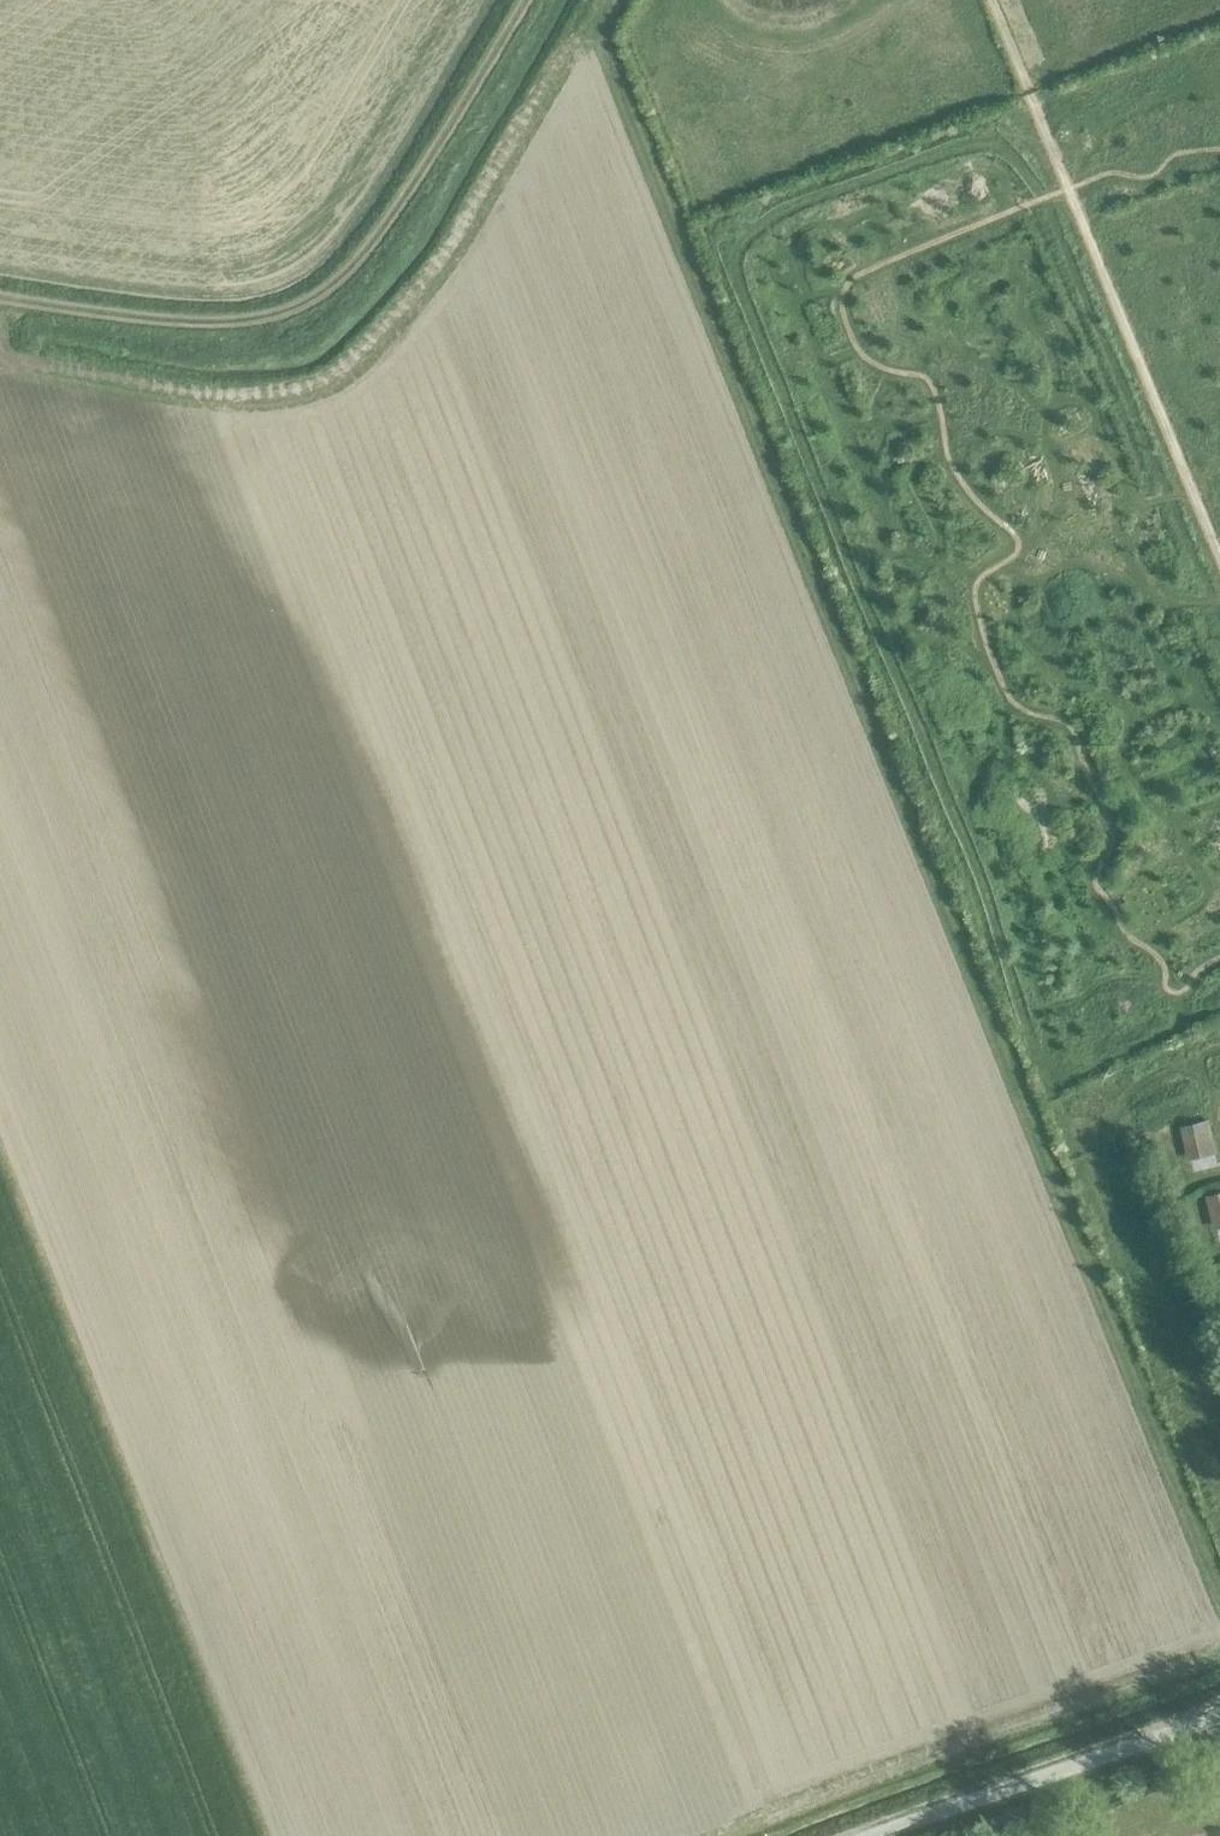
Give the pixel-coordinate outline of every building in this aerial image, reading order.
[(1210,1120),(1181,1126),(1187,1158),(1216,1151),(1210,1120)] [(1207,1196),(1213,1228),(1219,1227),(1219,1193),(1207,1196)]
